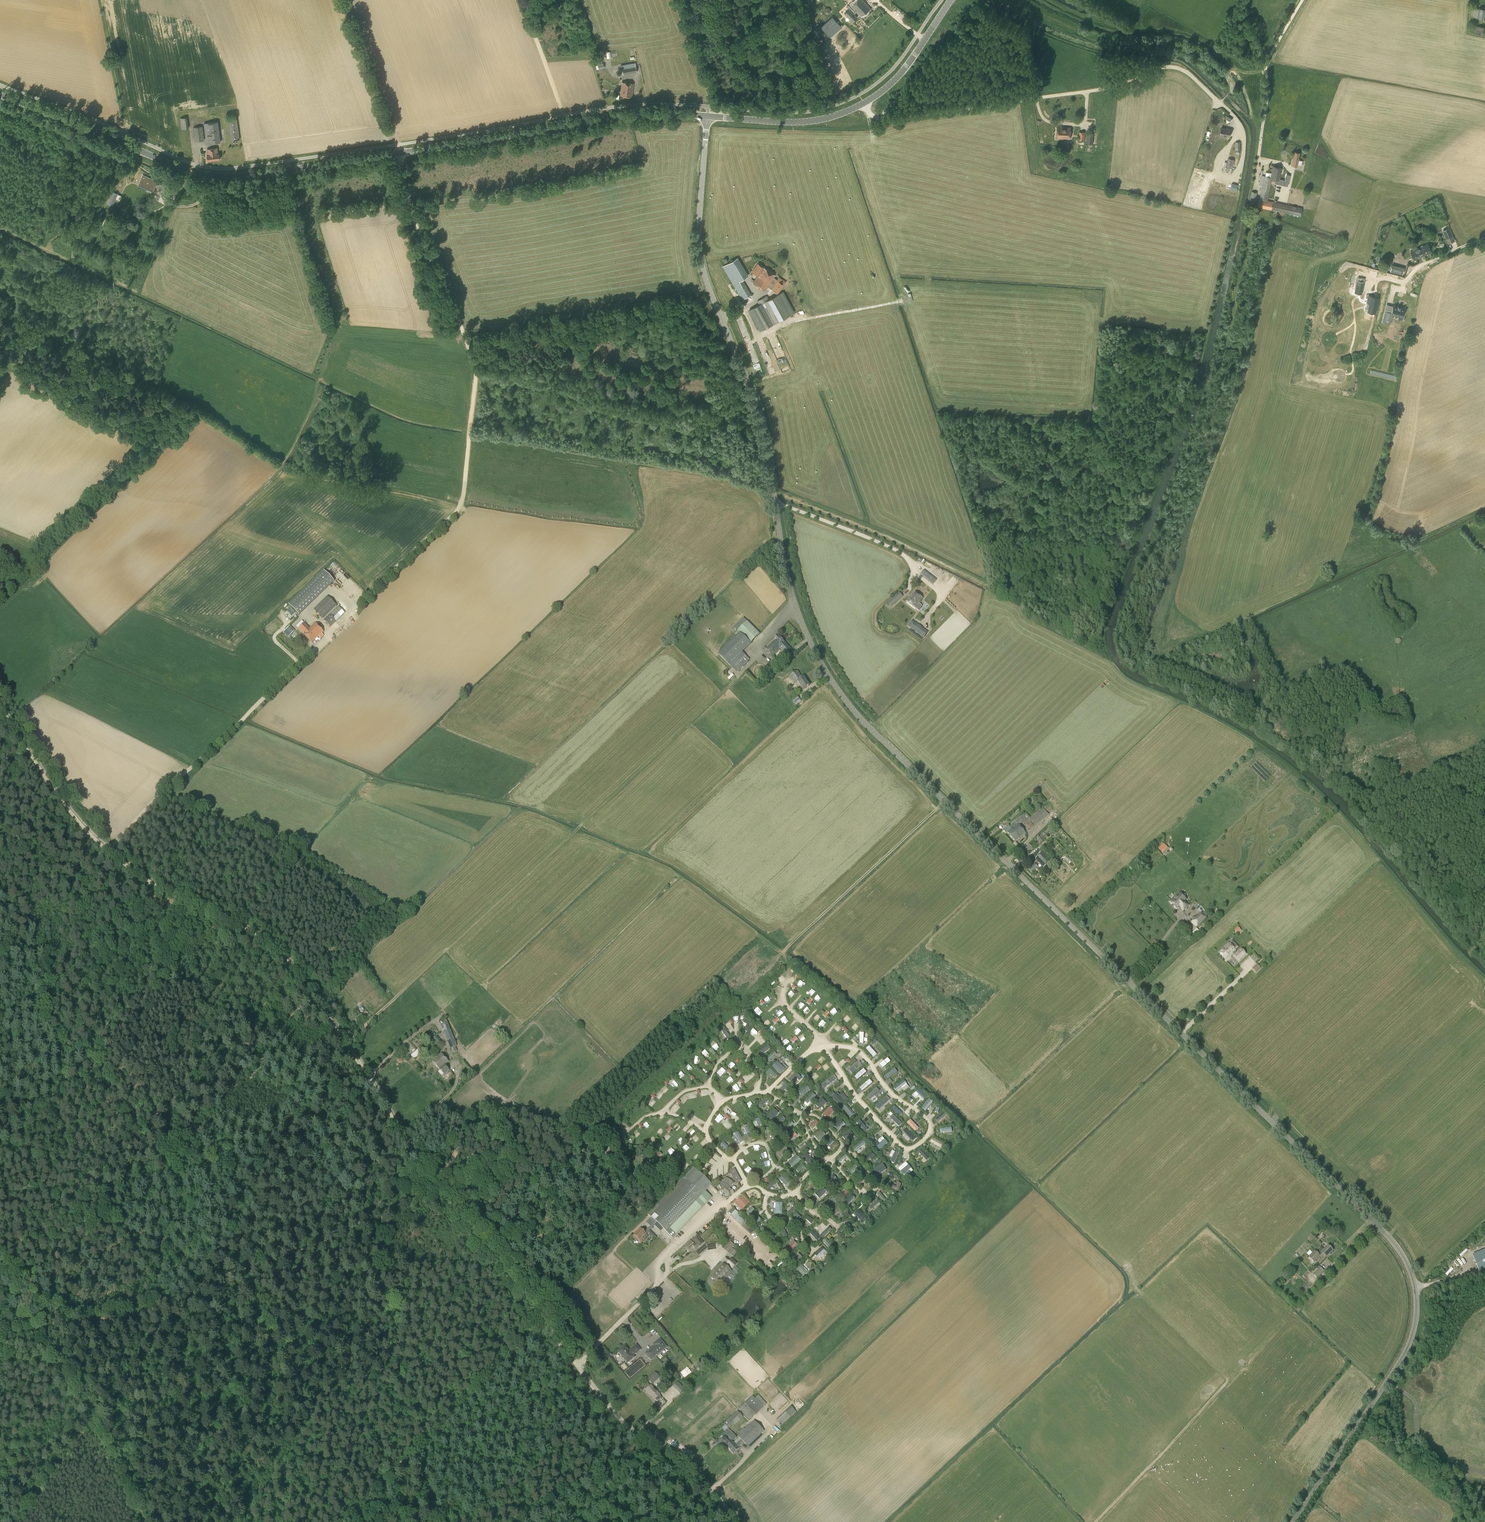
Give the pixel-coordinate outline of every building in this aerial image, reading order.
[(870,8),(865,3),(862,0),(856,0),(854,2),(851,5),(854,9),(852,12),(849,8),(844,13),(852,21),(857,17),(854,14),(857,12),(861,16),(870,8)] [(1479,8),(1479,9),(1475,8),(1474,16),(1484,19),(1484,9),(1479,8)] [(830,38),(842,28),(832,17),(830,18),(820,27),(830,38)] [(1483,35),(1484,27),(1476,26),(1475,34),(1483,35)] [(623,75),(637,72),(636,66),(622,69),(623,75)] [(632,97),(633,83),(622,82),(620,95),(632,97)] [(1227,115),(1224,121),(1229,124),(1232,118),(1227,115)] [(182,129),(189,128),(187,117),(180,118),(182,129)] [(231,141),(240,139),(237,117),(228,118),(231,141)] [(207,144),(221,142),(218,121),(204,123),(207,144)] [(195,141),(204,140),(202,126),(193,127),(195,141)] [(1070,139),(1071,127),(1058,126),(1057,138),(1070,139)] [(1093,144),(1094,133),(1087,133),(1086,143),(1093,144)] [(218,153),(217,147),(207,149),(208,155),(206,155),(207,160),(220,159),(219,153),(218,153)] [(1232,168),(1234,160),(1228,158),(1226,166),(1232,168)] [(1280,175),(1282,168),(1273,166),(1272,173),(1270,172),(1269,177),(1261,175),(1260,180),(1263,181),(1258,206),(1301,215),(1302,208),(1287,205),(1284,204),(1267,200),(1271,182),(1285,185),(1286,180),(1282,179),(1282,175),(1280,175)] [(157,180),(141,174),(137,183),(153,189),(157,180)] [(168,193),(171,186),(164,183),(161,190),(168,193)] [(1226,183),(1225,193),(1227,193),(1227,197),(1233,198),(1234,194),(1239,195),(1241,185),(1226,183)] [(1254,208),(1257,192),(1252,191),(1249,206),(1254,208)] [(113,205),(116,198),(111,196),(107,203),(113,205)] [(1449,228),(1442,231),(1447,242),(1454,239),(1449,228)] [(1419,248),(1423,256),(1431,252),(1428,244),(1419,248)] [(1414,259),(1423,256),(1419,248),(1411,251),(1414,259)] [(742,299),(751,295),(742,279),(747,276),(737,259),(723,266),(742,299)] [(778,293),(784,284),(774,278),(775,275),(758,264),(753,271),(758,275),(753,283),(765,291),(768,286),(778,293)] [(1398,266),(1392,264),(1390,272),(1396,273),(1398,266)] [(794,312),(782,292),(769,299),(767,296),(757,301),(759,304),(749,310),(761,331),(794,312)] [(1379,294),(1368,292),(1366,300),(1368,301),(1367,309),(1376,311),(1379,294)] [(1393,305),(1391,314),(1403,317),(1405,308),(1393,305)] [(933,579),(926,573),(927,572),(924,570),(921,574),(933,584),(936,580),(934,578),(933,579)] [(899,592),(888,602),(885,605),(889,609),(903,596),(899,592)] [(923,599),(915,593),(912,596),(907,602),(919,611),(922,607),(918,604),(923,599)] [(322,619),(336,606),(327,596),(313,610),(322,619)] [(291,616),(295,612),(291,607),(287,611),(291,616)] [(330,627),(336,621),(329,615),(324,621),(330,627)] [(735,627),(738,631),(737,631),(739,633),(718,654),(737,672),(750,660),(742,652),(760,634),(747,621),(747,622),(744,618),(735,627)] [(912,620),(908,626),(924,638),(928,632),(912,620)] [(324,636),(321,633),(323,631),(315,623),(309,629),(304,623),(298,628),(312,642),(318,636),(321,639),(324,636)] [(780,649),(785,644),(777,635),(775,638),(777,640),(774,642),(774,641),(766,649),(773,656),(780,649)] [(785,644),(780,649),(786,654),(791,650),(785,644)] [(770,671),(778,663),(774,659),(765,667),(770,671)] [(802,678),(798,671),(790,676),(795,683),(798,681),(800,683),(803,689),(809,686),(804,677),(802,678)] [(794,704),(800,700),(797,696),(791,700),(794,704)] [(1035,826),(1049,815),(1043,807),(1030,818),(1031,819),(1030,820),(1031,820),(1035,826)] [(1028,819),(1025,816),(1027,815),(1026,813),(1010,827),(1012,829),(1008,833),(1015,841),(1025,833),(1019,825),(1024,822),(1030,829),(1034,826),(1029,819),(1028,819)] [(1041,840),(1046,835),(1044,832),(1039,837),(1038,836),(1036,838),(1040,842),(1042,840),(1041,840)] [(1163,843),(1157,848),(1162,853),(1168,848),(1163,843)] [(1044,867),(1051,860),(1043,852),(1036,859),(1044,867)] [(1032,873),(1037,867),(1035,864),(1029,870),(1032,873)] [(1188,906),(1184,901),(1186,899),(1180,893),(1171,902),(1177,908),(1180,905),(1184,910),(1188,906)] [(1197,917),(1193,921),(1197,925),(1206,917),(1203,914),(1198,918),(1197,917)] [(1237,953),(1235,951),(1236,950),(1229,943),(1223,949),(1224,949),(1219,953),(1225,960),(1230,955),(1230,956),(1233,953),(1235,955),(1234,956),(1239,961),(1246,954),(1241,949),(1237,953)] [(457,1046),(448,1022),(440,1025),(443,1033),(444,1032),(452,1053),(457,1051),(455,1047),(457,1046)] [(726,1041),(736,1033),(729,1025),(719,1033),(726,1041)] [(439,1046),(442,1043),(436,1036),(433,1039),(439,1046)] [(760,1054),(770,1049),(768,1045),(758,1050),(760,1054)] [(873,1057),(877,1054),(869,1045),(866,1048),(873,1057)] [(414,1059),(423,1052),(420,1048),(411,1056),(414,1059)] [(768,1061),(776,1054),(774,1051),(766,1058),(768,1061)] [(443,1066),(447,1063),(448,1061),(441,1053),(433,1061),(439,1069),(443,1066)] [(887,1057),(879,1064),(882,1068),(891,1061),(887,1057)] [(859,1061),(848,1070),(851,1074),(862,1065),(859,1061)] [(772,1067),(779,1073),(783,1069),(776,1062),(772,1067)] [(443,1066),(439,1069),(444,1074),(449,1070),(447,1068),(449,1066),(447,1063),(443,1066)] [(770,1074),(773,1078),(777,1075),(770,1068),(764,1074),(767,1077),(770,1074)] [(857,1080),(866,1072),(864,1068),(854,1077),(857,1080)] [(895,1069),(885,1075),(887,1078),(897,1073),(895,1069)] [(795,1072),(788,1080),(794,1085),(802,1077),(795,1072)] [(859,1094),(872,1082),(869,1079),(856,1091),(859,1094)] [(903,1090),(909,1087),(904,1080),(893,1087),(896,1091),(902,1088),(903,1090)] [(776,1091),(779,1094),(788,1086),(785,1083),(776,1091)] [(806,1086),(797,1093),(799,1096),(809,1089),(806,1086)] [(807,1104),(815,1096),(812,1092),(803,1101),(807,1104)] [(837,1093),(832,1098),(839,1106),(844,1101),(837,1093)] [(878,1110),(890,1099),(886,1095),(875,1106),(878,1110)] [(759,1110),(767,1100),(764,1098),(756,1107),(759,1110)] [(814,1104),(819,1110),(826,1103),(821,1098),(814,1104)] [(929,1098),(921,1108),(925,1111),(933,1102),(929,1098)] [(849,1117),(853,1114),(846,1104),(842,1107),(849,1117)] [(826,1119),(834,1111),(829,1106),(821,1115),(826,1119)] [(891,1109),(899,1116),(902,1113),(894,1106),(891,1109)] [(765,1116),(764,1117),(771,1122),(779,1112),(773,1108),(768,1114),(764,1111),(762,1114),(765,1116)] [(943,1111),(935,1119),(938,1122),(946,1115),(943,1111)] [(778,1126),(785,1119),(781,1115),(774,1123),(778,1126)] [(893,1115),(890,1118),(899,1126),(902,1123),(893,1115)] [(840,1119),(833,1125),(838,1130),(845,1124),(840,1119)] [(856,1122),(862,1132),(867,1130),(860,1119),(856,1122)] [(906,1123),(915,1131),(918,1128),(910,1119),(906,1123)] [(790,1120),(785,1125),(789,1129),(794,1124),(790,1120)] [(913,1141),(916,1138),(906,1127),(903,1131),(913,1141)] [(816,1141),(825,1137),(822,1130),(813,1135),(816,1141)] [(790,1141),(797,1136),(794,1132),(787,1137),(790,1141)] [(874,1143),(879,1150),(888,1143),(883,1136),(874,1143)] [(932,1138),(930,1143),(941,1148),(944,1142),(932,1138)] [(658,1140),(655,1145),(659,1149),(663,1144),(658,1140)] [(851,1148),(854,1152),(865,1144),(862,1140),(851,1148)] [(918,1152),(926,1161),(930,1158),(921,1149),(918,1152)] [(870,1151),(862,1159),(865,1161),(869,1157),(871,1159),(875,1156),(870,1151)] [(715,1152),(710,1155),(714,1160),(718,1157),(715,1152)] [(846,1157),(843,1152),(835,1158),(839,1163),(846,1157)] [(787,1163),(792,1168),(800,1159),(795,1154),(787,1163)] [(898,1168),(904,1176),(912,1170),(907,1162),(898,1168)] [(798,1172),(804,1166),(801,1163),(795,1170),(798,1172)] [(875,1176),(886,1169),(883,1163),(872,1170),(875,1176)] [(856,1165),(847,1169),(849,1176),(859,1172),(856,1165)] [(672,1238),(712,1198),(705,1191),(711,1185),(693,1167),(648,1214),(651,1217),(656,1223),(672,1238)] [(783,1174),(778,1179),(785,1185),(790,1181),(783,1174)] [(832,1174),(827,1180),(832,1184),(837,1178),(832,1174)] [(721,1180),(718,1181),(719,1185),(719,1186),(721,1188),(720,1190),(721,1193),(723,1194),(722,1195),(724,1196),(726,1197),(729,1196),(730,1194),(729,1192),(730,1191),(731,1194),(733,1194),(734,1193),(733,1190),(731,1190),(730,1188),(729,1188),(734,1184),(730,1180),(726,1178),(724,1179),(723,1182),(721,1180)] [(768,1189),(777,1184),(775,1180),(766,1185),(768,1189)] [(897,1185),(890,1184),(889,1188),(899,1191),(901,1183),(897,1182),(897,1185)] [(823,1188),(815,1194),(818,1198),(826,1192),(823,1188)] [(843,1199),(849,1193),(846,1190),(840,1196),(843,1199)] [(879,1191),(876,1194),(882,1202),(886,1199),(879,1191)] [(851,1194),(844,1202),(848,1205),(855,1197),(851,1194)] [(741,1210),(743,1208),(748,1204),(749,1202),(743,1195),(734,1203),(741,1210)] [(826,1208),(835,1201),(831,1195),(822,1202),(826,1208)] [(878,1200),(868,1206),(870,1210),(880,1204),(878,1200)] [(793,1205),(787,1213),(789,1215),(796,1207),(793,1205)] [(752,1206),(744,1213),(747,1217),(755,1210),(752,1206)] [(832,1211),(837,1217),(841,1213),(836,1207),(832,1211)] [(863,1223),(868,1218),(858,1209),(853,1214),(863,1223)] [(796,1212),(793,1215),(799,1222),(802,1219),(796,1212)] [(737,1214),(734,1217),(742,1226),(745,1222),(739,1216),(740,1215),(738,1213),(737,1214)] [(649,1228),(645,1231),(646,1234),(656,1223),(651,1217),(644,1224),(649,1228)] [(842,1226),(843,1232),(847,1230),(848,1233),(854,1231),(850,1219),(842,1222),(844,1226),(842,1226)] [(745,1222),(742,1226),(751,1234),(754,1231),(750,1227),(751,1227),(746,1222),(745,1222)] [(759,1225),(757,1227),(763,1233),(766,1230),(759,1225)] [(640,1228),(634,1234),(639,1240),(638,1241),(641,1244),(645,1240),(642,1238),(646,1234),(645,1231),(641,1227),(640,1228)] [(823,1236),(830,1230),(828,1227),(821,1234),(823,1236)] [(697,1248),(704,1243),(697,1235),(691,1240),(694,1244),(693,1244),(690,1241),(684,1246),(689,1251),(693,1248),(694,1249),(697,1247),(697,1248)] [(785,1248),(790,1252),(797,1244),(793,1240),(785,1248)] [(728,1252),(734,1245),(730,1241),(723,1249),(728,1252)] [(1320,1256),(1321,1257),(1324,1255),(1326,1257),(1333,1250),(1328,1245),(1323,1250),(1321,1252),(1322,1253),(1320,1256)] [(813,1253),(818,1258),(826,1251),(821,1246),(813,1253)] [(1321,1252),(1323,1250),(1321,1247),(1316,1252),(1315,1251),(1309,1257),(1314,1262),(1320,1256),(1322,1253),(1321,1252)] [(798,1253),(793,1258),(798,1263),(803,1258),(798,1253)] [(1475,1259),(1476,1262),(1478,1268),(1479,1271),(1484,1268),(1484,1255),(1475,1259)] [(1451,1272),(1455,1265),(1458,1268),(1463,1261),(1458,1258),(1449,1271),(1451,1272)] [(730,1270),(736,1263),(731,1259),(725,1266),(723,1264),(711,1278),(719,1285),(731,1271),(730,1270)] [(796,1269),(802,1277),(808,1273),(801,1264),(796,1269)] [(1317,1278),(1324,1271),(1320,1267),(1313,1274),(1317,1278)] [(653,1346),(644,1353),(651,1361),(667,1347),(660,1338),(652,1344),(653,1346)] [(633,1356),(640,1350),(636,1345),(629,1351),(625,1346),(618,1351),(627,1362),(634,1357),(633,1356)] [(652,1384),(659,1378),(654,1372),(647,1379),(652,1384)] [(678,1382),(673,1386),(676,1390),(681,1386),(678,1382)] [(658,1401),(661,1398),(661,1396),(659,1395),(660,1394),(651,1385),(645,1390),(654,1400),(655,1399),(656,1401),(658,1401)] [(750,1420),(766,1404),(767,1404),(759,1395),(755,1399),(752,1396),(739,1409),(750,1420)] [(781,1426),(796,1412),(790,1406),(776,1420),(781,1426)] [(735,1424),(743,1417),(737,1411),(723,1423),(728,1428),(734,1423),(735,1424)] [(748,1447),(764,1431),(754,1420),(737,1436),(748,1447)] [(730,1442),(724,1436),(718,1442),(724,1448),(726,1446),(733,1453),(738,1448),(731,1441),(730,1442)]
